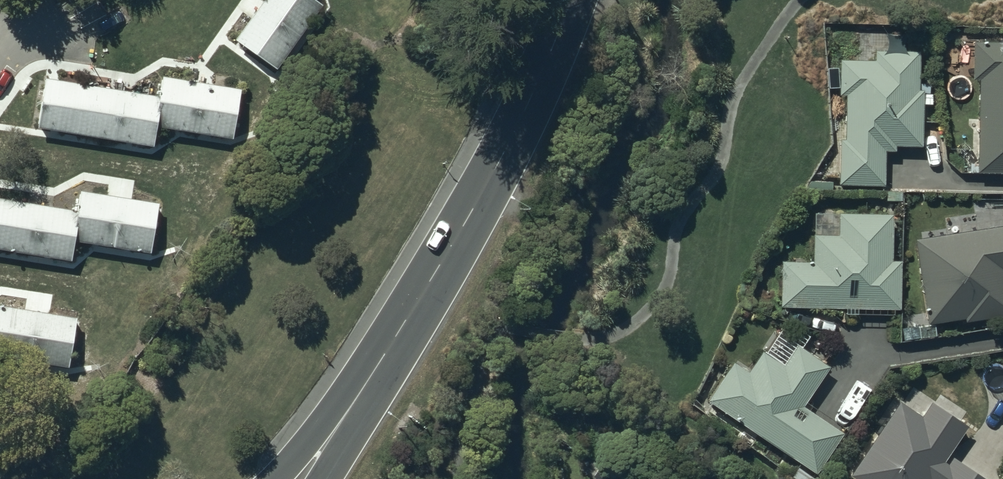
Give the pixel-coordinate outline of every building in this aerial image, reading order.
[(234,35),(275,64),(321,0),(259,0),(234,35)] [(971,76),(976,76),(976,160),(963,160),(963,171),(1002,171),(1002,37),(971,37),(971,76)] [(872,56),(837,56),(837,72),(826,72),(826,85),(837,85),(837,91),(842,91),(842,135),(838,135),(838,182),(883,182),(883,147),(894,147),(894,143),(921,143),(921,86),(917,86),(917,47),(872,47),(872,56)] [(157,91),(44,73),(36,124),(153,143),(156,122),(232,134),(240,83),(160,70),(157,91)] [(0,193),(0,244),(70,256),(74,236),(151,249),(159,199),(78,185),(75,205),(0,193)] [(811,258),(778,258),(777,303),(899,306),(900,255),(890,255),(891,208),(837,207),(836,231),(811,230),(811,258)] [(913,235),(926,320),(963,316),(964,319),(1002,313),(1002,221),(913,235)] [(70,364),(77,312),(0,301),(0,354),(70,364)] [(934,320),(899,324),(900,338),(935,333),(934,320)] [(730,357),(704,396),(815,471),(843,429),(802,402),(829,363),(795,340),(780,361),(759,346),(745,367),(730,357)] [(848,470),(861,478),(926,478),(927,477),(930,478),(991,478),(951,452),(946,460),(942,457),(965,421),(930,397),(920,412),(897,396),(848,470)]
